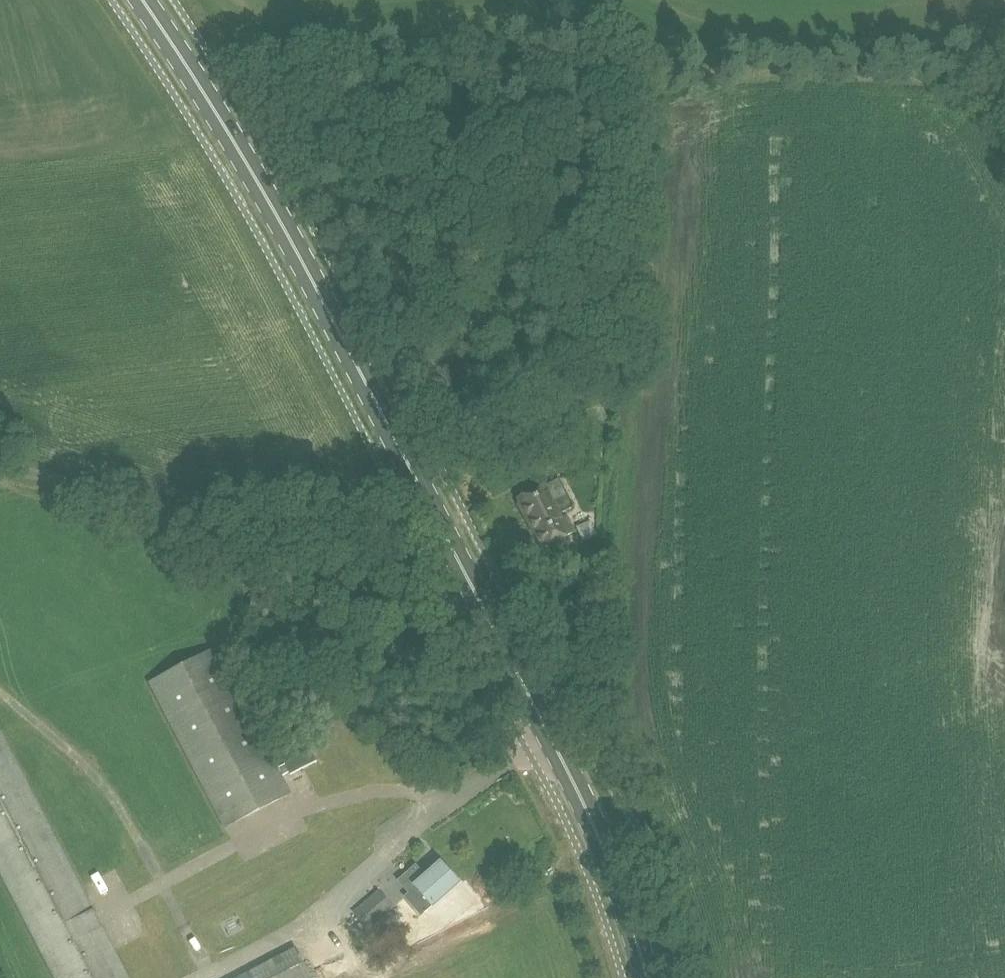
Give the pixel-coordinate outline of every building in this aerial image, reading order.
[(520,498),(523,503),(519,505),(528,521),(532,519),(546,547),(569,535),(558,515),(574,506),(559,479),(544,487),(543,486),(520,498)] [(250,610),(265,618),(271,607),(256,599),(250,610)] [(291,794),(216,649),(151,683),(226,828),(291,794)] [(0,734),(0,868),(57,977),(127,977),(1,733),(0,734)] [(398,881),(410,895),(405,900),(421,917),(432,907),(457,885),(440,864),(426,876),(416,864),(398,881)] [(394,906),(378,889),(354,912),(368,929),(394,906)] [(299,950),(243,977),(314,977),(299,950)]
